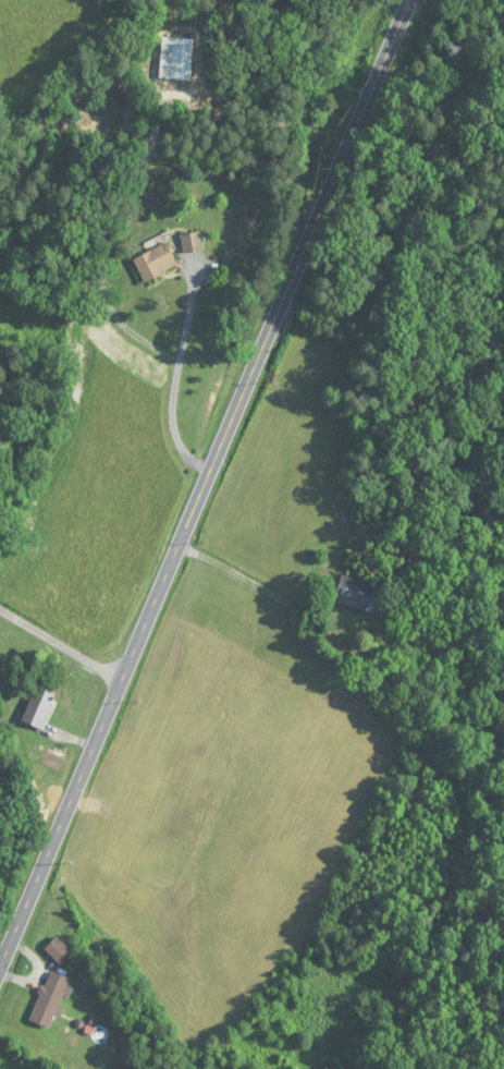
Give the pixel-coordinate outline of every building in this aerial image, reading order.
[(191,81),(194,39),(172,37),(169,80),(191,81)] [(181,235),(184,254),(203,250),(200,231),(181,235)] [(144,283),(178,268),(168,243),(133,258),(144,283)] [(372,614),(380,588),(341,576),(333,602),(372,614)] [(22,722),(42,729),(58,685),(39,678),(22,722)] [(72,953),(56,937),(45,949),(61,965),(72,953)] [(28,1020),(51,1031),(70,987),(67,986),(70,979),(51,970),(28,1020)]
